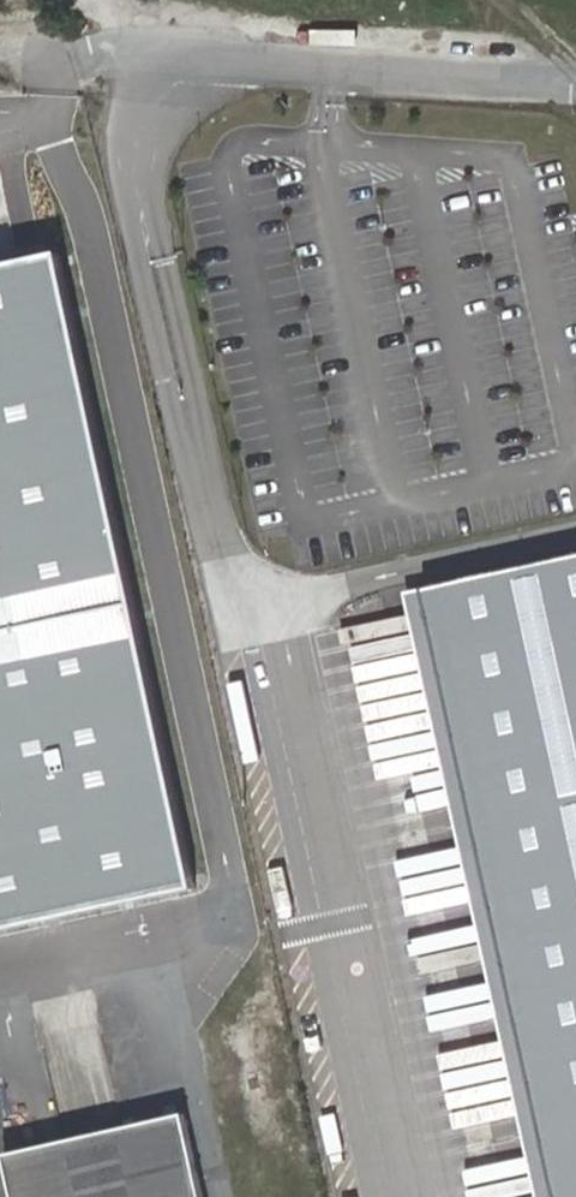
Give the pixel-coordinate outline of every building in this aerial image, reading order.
[(550,1196),(575,1196),(575,555),(415,591),(550,1196)] [(188,1120),(14,1162),(21,1196),(206,1196),(188,1120)]
